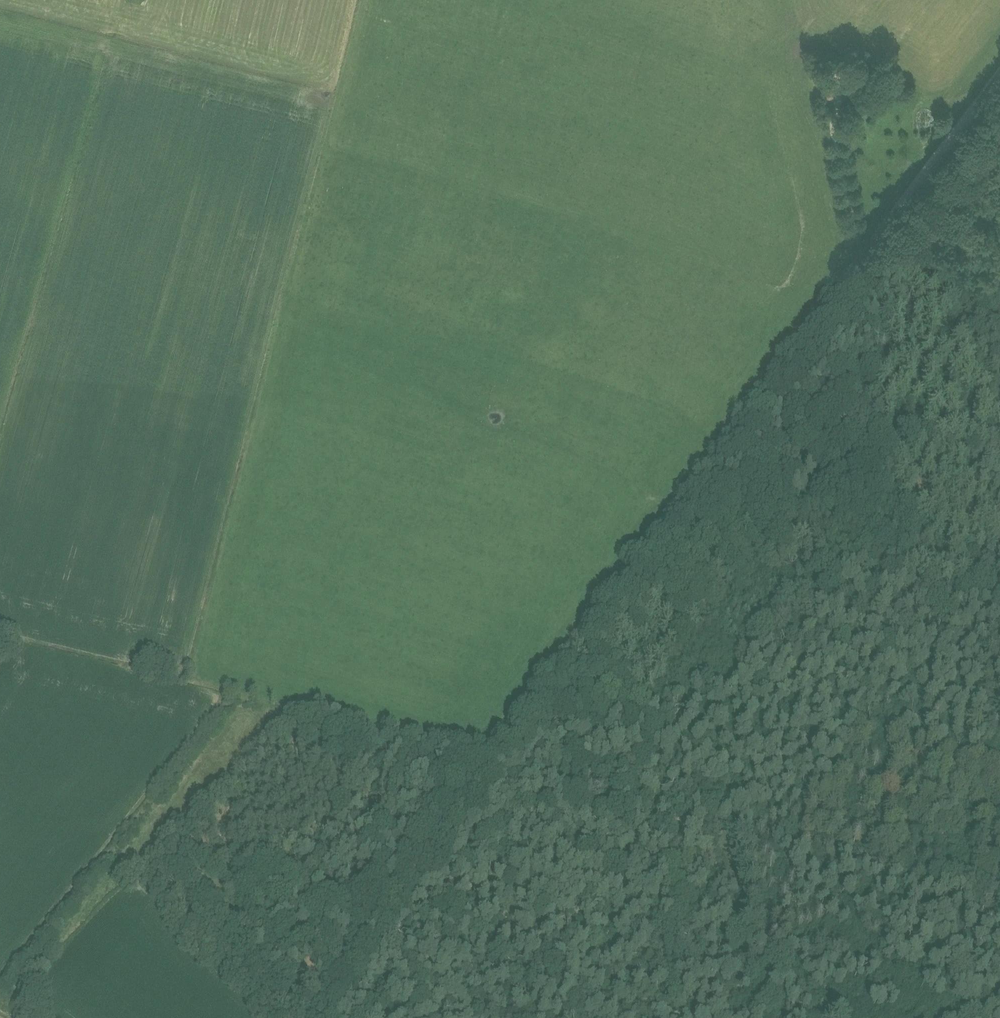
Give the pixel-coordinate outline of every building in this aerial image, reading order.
[(824,87),(826,98),(832,97),(831,86),(830,80),(823,81),(824,87)] [(199,887),(205,893),(213,883),(207,878),(199,887)]
